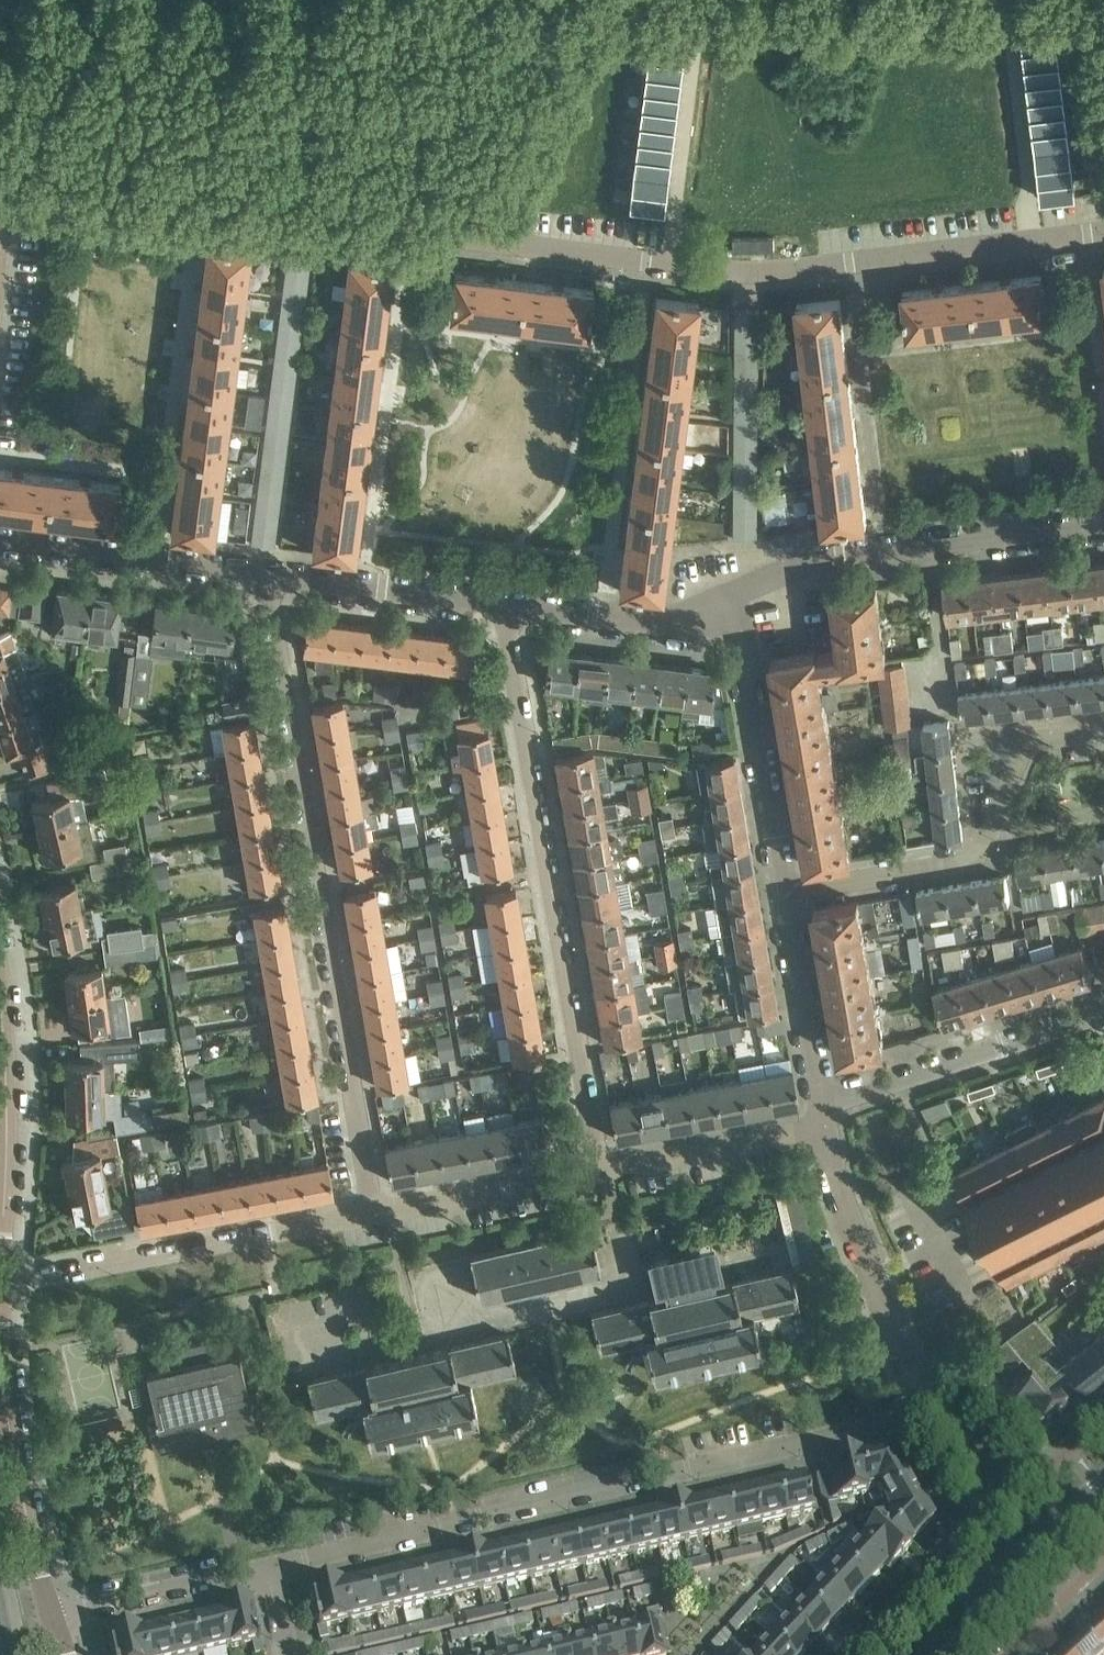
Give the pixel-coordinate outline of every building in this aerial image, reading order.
[(1058,46),(1056,30),(1023,34),(1025,50),(1058,46)] [(648,58),(681,62),(683,45),(650,41),(648,58)] [(1058,46),(1025,50),(1026,62),(1027,67),(1060,63),(1058,46)] [(646,74),(679,78),(681,62),(648,58),(646,74)] [(1060,63),(1027,67),(1028,78),(1029,83),(1062,79),(1060,63)] [(678,83),(679,78),(646,74),(644,90),(677,94),(678,83)] [(1064,95),(1062,79),(1029,83),(1030,95),(1031,99),(1064,95)] [(641,107),(675,111),(677,94),(644,90),(641,107)] [(1033,116),(1066,112),(1064,95),(1031,99),(1032,111),(1033,116)] [(639,123),(673,127),(674,116),(675,111),(641,107),(639,123)] [(1066,112),(1033,116),(1035,132),(1068,128),(1066,112)] [(637,139),(671,143),(673,127),(639,123),(637,139)] [(1068,128),(1035,132),(1036,143),(1037,148),(1070,144),(1068,128)] [(635,156),(669,160),(671,143),(637,139),(635,156)] [(1070,144),(1037,148),(1038,160),(1039,165),(1072,161),(1070,144)] [(633,172),(667,176),(668,166),(669,160),(635,156),(633,172)] [(1072,161),(1039,165),(1041,181),(1074,177),(1072,161)] [(631,188),(665,193),(666,182),(667,176),(633,172),(631,188)] [(1074,177),(1041,181),(1043,198),(1076,194),(1074,177)] [(629,205),(663,210),(665,193),(631,188),(629,205)] [(249,247),(208,241),(199,315),(240,320),(249,247)] [(288,252),(284,278),(296,279),(299,253),(288,252)] [(311,254),(299,253),(296,279),(308,281),(311,254)] [(349,259),(340,333),(382,338),(391,264),(349,259)] [(450,314),(518,323),(524,281),(455,273),(450,314)] [(1041,275),(972,283),(977,325),(1046,316),(1041,275)] [(254,517),(266,519),(277,520),(308,281),(296,279),(284,278),(254,517)] [(592,290),(524,281),(518,323),(587,331),(592,290)] [(909,333),(977,325),(972,283),(904,291),(909,333)] [(698,303),(656,298),(647,371),(689,376),(698,303)] [(798,303),(807,379),(848,374),(839,299),(798,303)] [(199,315),(189,387),(231,393),(240,320),(199,315)] [(340,333),(331,405),(372,410),(382,338),(340,333)] [(734,512),(746,511),(758,510),(759,335),(747,334),(736,334),(734,512)] [(647,371),(638,444),(679,449),(689,376),(647,371)] [(807,379),(816,453),(857,448),(848,374),(807,379)] [(189,387),(180,460),(222,465),(231,393),(189,387)] [(299,388),(297,400),(322,405),(324,393),(299,388)] [(363,483),(372,410),(331,405),(322,478),(363,483)] [(638,444),(629,517),(670,522),(679,449),(638,444)] [(820,488),(808,490),(810,501),(810,508),(822,506),(824,528),(866,523),(857,448),(816,453),(817,464),(818,478),(820,488)] [(222,465),(180,460),(171,534),(212,539),(222,465)] [(46,518),(51,476),(0,470),(0,512),(46,518)] [(120,485),(51,476),(46,518),(114,526),(120,485)] [(354,556),(363,483),(322,478),(312,551),(354,556)] [(786,492),(765,495),(767,518),(768,523),(788,521),(786,504),(787,504),(786,492)] [(236,503),(232,532),(245,533),(249,505),(236,503)] [(758,510),(746,511),(746,537),(757,536),(758,510)] [(734,539),(746,537),(746,511),(734,512),(734,539)] [(251,543),(262,545),(266,519),(254,517),(251,543)] [(661,595),(670,522),(629,517),(619,590),(661,595)] [(277,520),(266,519),(262,545),(274,546),(277,520)] [(1076,603),(1101,600),(1097,564),(1072,567),(1076,603)] [(1072,567),(1046,570),(1050,606),(1076,603),(1072,567)] [(1025,609),(1050,606),(1046,570),(1021,573),(1025,609)] [(1021,573),(995,576),(1000,612),(1025,609),(1021,573)] [(974,615),(1000,612),(995,576),(970,579),(974,615)] [(974,615),(970,579),(944,582),(948,618),(974,615)] [(842,666),(886,661),(877,586),(833,591),(836,622),(834,622),(836,635),(838,635),(840,650),(842,666)] [(18,615),(20,589),(0,587),(0,613),(18,615)] [(89,592),(57,588),(52,629),(84,633),(89,592)] [(20,589),(18,615),(42,618),(45,592),(20,589)] [(121,596),(89,592),(84,633),(116,637),(121,596)] [(152,633),(150,651),(151,652),(183,656),(185,643),(185,640),(186,641),(191,604),(156,600),(152,633)] [(191,604),(186,641),(223,645),(223,648),(228,675),(245,672),(237,628),(232,627),(234,610),(191,604)] [(335,623),(307,619),(303,649),(316,651),(314,657),(315,671),(332,669),(331,653),(335,623)] [(1103,639),(1103,623),(1103,620),(1094,621),(1096,640),(1103,639)] [(359,656),(363,626),(335,623),(331,653),(359,656)] [(1055,645),(1064,644),(1062,625),(1053,626),(1055,645)] [(390,629),(363,626),(359,656),(386,660),(390,629)] [(1046,646),(1055,645),(1053,626),(1044,627),(1046,646)] [(414,663),(418,633),(390,629),(386,660),(414,663)] [(1004,651),(1014,650),(1012,631),(1002,632),(1004,651)] [(995,652),(1004,651),(1002,632),(993,633),(995,652)] [(21,678),(21,677),(26,676),(12,633),(0,637),(0,685),(21,678)] [(442,667),(445,636),(418,633),(414,663),(442,667)] [(470,670),(474,640),(445,636),(442,667),(470,670)] [(953,657),(962,656),(960,637),(951,638),(953,657)] [(1073,649),(1075,663),(1085,662),(1083,648),(1073,649)] [(549,650),(545,684),(573,688),(578,653),(549,650)] [(840,650),(816,653),(819,668),(842,666),(840,650)] [(777,689),(784,728),(828,720),(819,668),(816,653),(816,651),(772,658),(775,677),(773,677),(775,690),(777,689)] [(1044,653),(1045,667),(1055,666),(1053,651),(1044,653)] [(578,653),(573,688),(575,688),(590,690),(589,700),(603,702),(609,657),(578,653)] [(133,677),(130,703),(145,705),(150,665),(151,657),(150,657),(136,655),(135,664),(133,677)] [(1015,656),(1016,670),(1026,669),(1024,655),(1015,656)] [(629,699),(634,660),(609,657),(603,702),(619,704),(620,698),(629,699)] [(985,659),(987,674),(997,672),(995,658),(985,659)] [(634,660),(629,699),(630,699),(630,695),(646,697),(645,701),(656,702),(661,664),(634,660)] [(956,663),(957,677),(967,676),(965,662),(956,663)] [(661,664),(656,702),(657,699),(672,700),(672,704),(682,706),(687,667),(661,664)] [(905,676),(904,664),(880,666),(882,679),(905,676)] [(683,706),(682,715),(699,717),(700,708),(710,709),(710,705),(713,684),(715,670),(687,667),(682,706),(683,706)] [(130,703),(133,677),(120,675),(117,701),(130,703)] [(907,688),(905,676),(882,679),(883,691),(907,688)] [(1077,680),(1080,705),(1103,702),(1103,676),(1077,680)] [(21,678),(0,685),(0,721),(34,710),(29,694),(27,695),(21,678)] [(347,679),(345,695),(356,696),(358,681),(347,679)] [(322,682),(325,697),(336,695),(333,680),(322,682)] [(1077,680),(1047,683),(1050,708),(1080,705),(1077,680)] [(375,683),(373,698),(394,701),(396,686),(375,683)] [(1047,683),(1018,687),(1021,712),(1050,708),(1047,683)] [(1018,687),(989,690),(992,715),(1021,712),(1018,687)] [(413,688),(411,703),(422,704),(424,689),(413,688)] [(908,700),(907,688),(883,691),(884,703),(908,700)] [(962,719),(992,715),(989,690),(959,694),(962,719)] [(89,705),(78,695),(71,702),(82,713),(89,705)] [(251,712),(249,697),(223,702),(225,717),(251,712)] [(458,700),(447,702),(450,717),(461,715),(481,712),(478,697),(458,700)] [(910,713),(908,700),(884,703),(886,715),(910,713)] [(347,729),(343,701),(313,706),(317,734),(347,729)] [(39,724),(34,710),(0,721),(0,737),(6,755),(18,751),(21,760),(19,760),(24,774),(50,766),(37,725),(39,724)] [(911,725),(910,713),(886,715),(887,727),(894,727),(908,725),(911,725)] [(381,719),(383,729),(398,727),(397,716),(381,719)] [(454,765),(463,764),(493,759),(488,731),(484,731),(482,718),(456,723),(461,751),(452,752),(454,765)] [(227,752),(257,746),(252,719),(222,724),(227,752)] [(840,789),(828,720),(784,728),(787,749),(785,750),(787,762),(790,762),(795,796),(840,789)] [(924,723),(927,753),(953,750),(949,720),(924,723)] [(909,735),(908,725),(894,727),(895,736),(909,735)] [(385,740),(400,737),(398,727),(383,729),(385,740)] [(352,756),(347,729),(317,734),(322,762),(352,756)] [(420,729),(406,731),(409,749),(423,747),(420,729)] [(578,747),(592,745),(589,731),(576,733),(578,747)] [(598,745),(612,747),(613,733),(599,731),(598,745)] [(555,751),(578,747),(576,733),(552,737),(555,751)] [(637,750),(650,752),(652,738),(639,736),(637,750)] [(666,740),(652,738),(650,752),(665,754),(666,740)] [(693,757),(721,753),(718,740),(691,744),(693,757)] [(257,746),(227,752),(232,779),(262,774),(257,746)] [(929,766),(931,782),(956,779),(953,750),(927,753),(915,754),(917,767),(929,766)] [(105,751),(79,758),(83,773),(100,768),(104,767),(108,766),(105,751)] [(560,784),(597,778),(595,766),(605,764),(603,752),(592,751),(555,757),(560,784)] [(134,756),(136,767),(150,765),(148,753),(134,756)] [(897,756),(898,766),(913,764),(912,755),(897,756)] [(357,784),(352,756),(322,762),(327,789),(357,784)] [(700,793),(708,791),(738,786),(733,757),(703,762),(703,763),(695,765),(700,793)] [(643,770),(641,758),(624,761),(626,773),(643,770)] [(648,758),(650,772),(665,769),(664,760),(648,758)] [(463,764),(468,791),(498,786),(493,759),(463,764)] [(152,776),(150,765),(136,767),(138,778),(152,776)] [(392,778),(407,775),(405,765),(390,767),(392,778)] [(46,782),(50,797),(31,801),(37,829),(87,818),(80,787),(103,781),(100,768),(83,773),(76,774),(76,776),(46,782)] [(262,774),(232,779),(236,806),(267,801),(262,774)] [(393,789),(409,786),(407,775),(392,778),(393,789)] [(609,775),(597,778),(560,784),(564,810),(601,803),(599,790),(611,788),(609,775)] [(931,782),(934,811),(959,808),(956,779),(931,782)] [(359,797),(357,784),(327,789),(331,817),(361,811),(374,809),(372,794),(359,797)] [(647,796),(645,784),(628,787),(630,798),(647,796)] [(900,786),(901,796),(915,794),(914,784),(900,786)] [(416,789),(418,800),(433,797),(431,786),(416,789)] [(468,791),(472,818),(502,813),(498,786),(468,791)] [(743,814),(738,786),(708,791),(711,806),(702,808),(704,820),(743,814)] [(852,858),(840,789),(795,796),(800,822),(798,823),(800,835),(802,835),(807,866),(852,858)] [(647,796),(630,798),(632,810),(649,807),(647,796)] [(433,797),(418,800),(420,810),(435,808),(433,797)] [(267,801),(236,806),(241,833),(271,828),(267,801)] [(615,801),(601,803),(564,810),(569,836),(606,829),(604,818),(618,815),(615,801)] [(963,839),(959,808),(934,811),(938,842),(963,839)] [(144,811),(145,822),(160,819),(158,809),(144,811)] [(361,811),(331,817),(336,844),(366,839),(364,827),(379,825),(376,809),(374,809),(361,811)] [(472,818),(477,846),(507,840),(502,813),(472,818)] [(904,815),(905,825),(919,823),(918,813),(904,815)] [(705,849),(718,847),(748,842),(743,814),(704,820),(700,821),(705,849)] [(658,818),(660,828),(675,826),(673,816),(658,818)] [(93,845),(87,818),(37,829),(44,857),(82,848),(93,845)] [(161,830),(160,819),(145,822),(147,832),(161,830)] [(401,833),(416,830),(414,820),(399,822),(401,833)] [(676,835),(675,826),(660,828),(661,837),(676,835)] [(271,828),(241,833),(246,861),(276,855),(271,828)] [(606,829),(569,836),(573,862),(619,854),(624,853),(622,842),(615,839),(608,840),(606,829)] [(403,843),(418,841),(416,830),(401,833),(403,843)] [(656,847),(654,836),(637,839),(639,850),(656,847)] [(371,867),(366,839),(336,844),(341,872),(371,867)] [(482,874),(512,868),(507,840),(477,846),(482,874)] [(1103,865),(1103,845),(1103,840),(1074,845),(1078,870),(1103,865)] [(440,841),(425,843),(427,854),(442,852),(440,841)] [(705,849),(703,849),(706,865),(707,865),(709,877),(752,870),(748,842),(718,847),(705,849)] [(90,864),(122,857),(127,856),(125,843),(87,850),(90,864)] [(1045,850),(1049,875),(1078,870),(1074,845),(1045,850)] [(656,847),(639,850),(641,862),(658,859),(656,847)] [(1015,855),(1019,873),(1020,880),(1049,875),(1045,850),(1015,855)] [(442,852),(427,854),(429,865),(444,862),(442,852)] [(624,880),(619,854),(573,862),(577,888),(624,880)] [(250,888),(276,884),(281,883),(276,855),(246,861),(250,888)] [(125,870),(122,857),(90,864),(92,876),(125,870)] [(153,866),(155,876),(169,874),(168,863),(153,866)] [(709,877),(714,905),(757,898),(752,870),(709,877)] [(410,886),(425,883),(423,872),(408,875),(410,886)] [(668,875),(669,884),(684,881),(683,872),(668,875)] [(171,884),(169,874),(155,876),(156,886),(171,884)] [(976,881),(980,906),(1010,901),(1005,876),(976,881)] [(624,880),(577,888),(582,913),(619,907),(633,905),(629,879),(624,880)] [(43,917),(85,908),(83,897),(78,898),(75,881),(37,889),(43,917)] [(686,891),(684,881),(669,884),(671,893),(686,891)] [(951,911),(980,906),(976,881),(947,886),(951,911)] [(951,911),(947,886),(917,891),(922,916),(951,911)] [(1083,900),(1081,886),(1071,888),(1074,902),(1083,900)] [(375,888),(345,894),(350,922),(380,916),(375,888)] [(665,899),(663,888),(646,891),(648,902),(665,899)] [(485,895),(490,923),(520,918),(515,890),(485,895)] [(1054,905),(1052,891),(1042,893),(1045,907),(1054,905)] [(714,905),(719,933),(762,926),(757,898),(714,905)] [(667,911),(665,899),(648,902),(650,914),(667,911)] [(822,952),(827,982),(871,974),(858,901),(814,908),(819,939),(818,940),(820,952),(822,952)] [(1103,930),(1103,903),(1090,905),(1095,931),(1103,930)] [(289,933),(284,905),(254,910),(259,938),(289,933)] [(1090,905),(1076,908),(1081,934),(1095,931),(1090,905)] [(624,933),(619,907),(582,913),(586,939),(624,933)] [(45,929),(42,929),(44,944),(48,943),(49,945),(96,935),(93,917),(87,918),(85,908),(43,917),(45,929)] [(1057,911),(1048,913),(1051,931),(1060,929),(1057,911)] [(1048,913),(1039,914),(1042,932),(1051,931),(1048,913)] [(162,918),(164,928),(179,926),(177,915),(162,918)] [(354,949),(384,944),(380,916),(350,922),(354,949)] [(439,921),(440,931),(455,929),(454,918),(439,921)] [(495,950),(525,945),(520,918),(490,923),(495,950)] [(985,936),(995,934),(993,920),(983,922),(985,936)] [(419,938),(434,935),(432,925),(417,927),(419,938)] [(956,941),(966,939),(964,925),(954,927),(956,941)] [(719,933),(724,961),(767,954),(762,926),(719,933)] [(109,936),(102,937),(104,951),(136,946),(142,945),(156,943),(159,943),(157,930),(140,932),(139,927),(108,931),(109,936)] [(677,930),(679,940),(694,937),(692,928),(677,930)] [(455,929),(440,931),(442,942),(457,940),(455,929)] [(927,946),(936,944),(934,930),(924,932),(927,946)] [(289,933),(259,938),(264,965),(294,960),(289,933)] [(591,965),(628,959),(624,933),(586,939),(591,965)] [(421,949),(436,946),(434,935),(419,938),(421,949)] [(924,967),(918,936),(909,937),(915,969),(924,967)] [(696,946),(694,937),(679,940),(680,949),(696,946)] [(1012,938),(1002,940),(1006,958),(1015,956),(1012,938)] [(674,951),(672,939),(655,942),(657,954),(674,951)] [(1002,940),(993,941),(996,959),(1006,958),(1002,940)] [(384,944),(354,949),(359,976),(389,971),(402,969),(397,942),(384,944)] [(495,950),(499,977),(530,972),(525,945),(495,950)] [(1058,953),(1068,987),(1093,980),(1083,945),(1058,953)] [(136,946),(104,951),(106,964),(138,959),(136,946)] [(961,947),(952,949),(955,967),(964,965),(961,947)] [(952,949),(942,950),(946,968),(955,967),(952,949)] [(436,950),(425,952),(427,964),(438,963),(436,950)] [(676,963),(674,951),(657,954),(659,966),(676,963)] [(1058,953),(1033,960),(1043,994),(1068,987),(1058,953)] [(771,982),(767,954),(724,961),(728,989),(733,988),(771,982)] [(637,957),(628,959),(591,965),(595,991),(632,985),(630,971),(639,970),(637,957)] [(294,960),(264,965),(268,992),(298,987),(294,960)] [(1019,1002),(1043,994),(1033,960),(1009,968),(1019,1002)] [(68,1001),(105,995),(102,967),(64,972),(64,976),(61,979),(62,986),(66,989),(68,1001)] [(173,981),(187,978),(186,968),(171,971),(173,981)] [(1009,968),(984,975),(994,1009),(1019,1002),(1009,968)] [(389,971),(359,976),(364,1004),(394,999),(407,996),(402,969),(389,971)] [(499,977),(504,1005),(534,1000),(530,972),(499,977)] [(448,975),(450,986),(465,983),(463,973),(448,975)] [(871,974),(827,982),(832,1012),(830,1013),(832,1025),(834,1025),(840,1056),(884,1048),(874,991),(871,974)] [(984,975),(960,982),(970,1016),(994,1009),(984,975)] [(189,988),(187,978),(173,981),(174,991),(189,988)] [(429,993),(444,990),(442,980),(427,982),(429,993)] [(738,1017),(776,1010),(771,982),(733,988),(738,1017)] [(945,1024),(970,1016),(960,982),(934,990),(945,1024)] [(465,983),(450,986),(452,997),(467,994),(465,983)] [(644,983),(632,985),(595,991),(600,1017),(637,1011),(648,1009),(644,983)] [(704,993),(702,984),(687,986),(688,996),(704,993)] [(298,987),(268,992),(273,1020),(303,1015),(298,987)] [(446,1001),(444,990),(429,993),(430,1004),(446,1001)] [(683,1003),(681,991),(664,994),(666,1006),(683,1003)] [(706,1009),(704,993),(688,996),(691,1012),(706,1009)] [(105,1029),(106,1042),(139,1039),(138,1026),(125,1027),(124,1013),(120,1014),(119,994),(105,995),(68,1001),(69,1013),(64,1013),(66,1027),(71,1026),(71,1029),(93,1026),(94,1030),(105,1029)] [(394,999),(364,1004),(368,1031),(398,1026),(394,999)] [(504,1005),(509,1032),(539,1027),(534,1000),(504,1005)] [(685,1014),(683,1003),(666,1006),(668,1017),(685,1014)] [(641,1037),(637,1011),(600,1017),(604,1044),(641,1037)] [(303,1015),(273,1020),(278,1047),(308,1042),(303,1015)] [(755,1021),(758,1035),(784,1030),(782,1016),(755,1021)] [(182,1035),(196,1033),(194,1023),(180,1025),(182,1035)] [(729,1026),(732,1040),(742,1038),(739,1024),(729,1026)] [(398,1026),(368,1031),(373,1059),(403,1054),(398,1026)] [(457,1030),(459,1041),(474,1038),(472,1027),(457,1030)] [(509,1032),(514,1060),(544,1055),(539,1027),(509,1032)] [(703,1031),(706,1045),(716,1043),(713,1029),(703,1031)] [(198,1043),(196,1033),(182,1035),(184,1046),(198,1043)] [(438,1047),(453,1045),(451,1034),(436,1037),(438,1047)] [(678,1036),(680,1050),(690,1048),(687,1034),(678,1036)] [(474,1038),(459,1041),(461,1051),(476,1049),(474,1038)] [(140,1052),(139,1039),(106,1042),(107,1055),(140,1052)] [(652,1041),(654,1055),(664,1053),(661,1039),(652,1041)] [(312,1069),(308,1042),(278,1047),(282,1074),(312,1069)] [(626,1046),(628,1060),(638,1058),(635,1044),(626,1046)] [(440,1058),(455,1056),(453,1045),(438,1047),(440,1058)] [(1087,1052),(1093,1063),(1103,1059),(1103,1049),(1103,1047),(1087,1052)] [(599,1051),(602,1065),(611,1063),(609,1049),(599,1051)] [(186,1063),(199,1060),(198,1050),(185,1052),(186,1063)] [(373,1059),(378,1087),(408,1082),(403,1054),(373,1059)] [(103,1059),(64,1060),(65,1089),(104,1087),(114,1087),(113,1077),(114,1077),(114,1058),(103,1059)] [(1062,1059),(1049,1063),(1052,1072),(1065,1067),(1062,1059)] [(1049,1063),(1037,1067),(1040,1076),(1052,1072),(1049,1063)] [(534,1078),(531,1064),(521,1066),(524,1080),(534,1078)] [(792,1068),(765,1073),(772,1109),(799,1104),(792,1068)] [(312,1069),(282,1074),(287,1102),(317,1097),(312,1069)] [(507,1083),(505,1069),(495,1071),(498,1085),(507,1083)] [(765,1073),(739,1078),(746,1114),(772,1109),(765,1073)] [(481,1088),(479,1074),(469,1076),(472,1090),(481,1088)] [(191,1090),(205,1087),(204,1077),(189,1080),(191,1090)] [(713,1083),(720,1119),(746,1114),(739,1078),(713,1083)] [(455,1093),(453,1079),(443,1081),(446,1095),(455,1093)] [(993,1082),(981,1086),(984,1094),(996,1090),(993,1082)] [(713,1083),(688,1088),(694,1124),(720,1119),(713,1083)] [(430,1098),(427,1084),(417,1086),(420,1100),(430,1098)] [(981,1086),(968,1090),(971,1099),(984,1094),(981,1086)] [(104,1087),(65,1089),(66,1117),(105,1116),(113,1116),(116,1132),(155,1125),(153,1112),(146,1113),(144,1107),(121,1110),(120,1087),(114,1087),(104,1087)] [(207,1098),(205,1087),(191,1090),(193,1100),(207,1098)] [(662,1093),(668,1129),(694,1124),(688,1088),(662,1093)] [(401,1089),(381,1093),(384,1107),(404,1103),(401,1089)] [(636,1098),(639,1114),(642,1134),(668,1129),(662,1093),(636,1098)] [(1009,1282),(1011,1276),(1029,1267),(1033,1274),(1103,1239),(1103,1095),(1075,1110),(1072,1104),(1068,1106),(1071,1112),(1043,1126),(1040,1120),(1037,1121),(1036,1119),(1031,1117),(1007,1130),(1005,1134),(1006,1137),(1004,1138),(1006,1144),(979,1158),(976,1152),(972,1154),(975,1160),(957,1169),(951,1167),(949,1171),(956,1173),(1007,1274),(1005,1281),(1009,1282)] [(642,1134),(639,1114),(636,1098),(609,1103),(616,1139),(642,1134)] [(186,1100),(151,1105),(153,1112),(155,1125),(189,1119),(186,1100)] [(318,1104),(307,1105),(310,1121),(320,1119),(318,1104)] [(922,1107),(928,1119),(928,1118),(931,1117),(935,1116),(929,1104),(926,1106),(922,1107)] [(194,1109),(193,1109),(194,1119),(207,1116),(206,1107),(194,1109)] [(272,1112),(261,1113),(264,1129),(275,1127),(272,1112)] [(253,1131),(264,1129),(261,1113),(251,1115),(253,1131)] [(515,1121),(521,1157),(548,1152),(542,1116),(515,1121)] [(206,1123),(209,1138),(220,1136),(217,1121),(206,1123)] [(495,1162),(521,1157),(515,1121),(489,1126),(495,1162)] [(206,1123),(196,1124),(198,1140),(209,1138),(206,1123)] [(463,1131),(469,1167),(495,1162),(489,1126),(463,1131)] [(151,1132),(154,1147),(165,1146),(162,1130),(151,1132)] [(443,1172),(469,1167),(463,1131),(437,1136),(443,1172)] [(119,1148),(116,1132),(87,1133),(87,1142),(74,1142),(74,1154),(66,1156),(67,1158),(63,1159),(68,1187),(106,1180),(100,1152),(119,1148)] [(151,1132),(141,1134),(144,1149),(154,1147),(151,1132)] [(410,1141),(417,1177),(443,1172),(437,1136),(410,1141)] [(391,1182),(417,1177),(410,1141),(384,1146),(391,1182)] [(328,1162),(300,1168),(305,1198),(333,1193),(328,1162)] [(272,1173),(278,1203),(305,1198),(300,1168),(272,1173)] [(272,1173),(245,1178),(251,1208),(278,1203),(272,1173)] [(218,1183),(223,1214),(251,1208),(245,1178),(218,1183)] [(816,1262),(797,1182),(797,1179),(774,1185),(793,1269),(816,1262)] [(134,1227),(128,1199),(110,1203),(106,1180),(68,1187),(73,1215),(90,1212),(95,1236),(134,1227)] [(190,1188),(196,1219),(223,1214),(218,1183),(190,1188)] [(161,1185),(134,1190),(136,1199),(135,1199),(141,1229),(169,1224),(163,1194),(161,1185)] [(190,1188),(163,1194),(169,1224),(196,1219),(190,1188)] [(479,1298),(600,1270),(591,1227),(469,1255),(479,1298)] [(716,1285),(713,1274),(720,1273),(713,1244),(650,1259),(657,1287),(662,1286),(665,1297),(591,1314),(599,1349),(644,1339),(653,1372),(761,1347),(754,1313),(799,1303),(791,1268),(716,1285)] [(1073,1278),(1063,1286),(1068,1293),(1079,1285),(1073,1278)] [(1036,1316),(1027,1323),(1038,1337),(1047,1330),(1036,1316)] [(1053,1341),(1040,1352),(1059,1375),(1072,1365),(1088,1384),(1099,1375),(1103,1380),(1103,1379),(1103,1327),(1067,1358),(1053,1341)] [(1017,1330),(1008,1336),(1021,1352),(1029,1345),(1017,1330)] [(1038,1337),(1034,1341),(1041,1349),(1054,1338),(1047,1330),(1038,1337)] [(516,1368),(507,1334),(308,1381),(315,1415),(362,1404),(369,1438),(417,1427),(425,1426),(478,1413),(470,1379),(516,1368)] [(211,1339),(201,1341),(166,1349),(170,1366),(146,1371),(156,1414),(147,1416),(155,1452),(200,1442),(212,1439),(263,1427),(264,1427),(255,1389),(248,1390),(238,1350),(215,1356),(211,1339)] [(1029,1345),(1021,1352),(1024,1355),(1028,1360),(1041,1349),(1034,1341),(1029,1345)] [(1048,1385),(1059,1375),(1040,1352),(1027,1362),(1032,1368),(1007,1388),(1020,1404),(1017,1407),(1028,1421),(1032,1418),(1043,1431),(1069,1410),(1048,1385)] [(864,1455),(861,1456),(868,1489),(876,1487),(883,1500),(915,1482),(907,1469),(905,1471),(892,1448),(864,1455)] [(840,1518),(836,1500),(869,1492),(868,1489),(861,1456),(860,1453),(826,1461),(829,1472),(816,1475),(821,1497),(828,1503),(833,1523),(840,1518)] [(813,1512),(805,1478),(779,1484),(787,1518),(813,1512)] [(891,1513),(886,1519),(910,1542),(933,1518),(920,1496),(922,1494),(915,1482),(883,1500),(891,1513)] [(761,1524),(787,1518),(779,1484),(753,1490),(761,1524)] [(736,1530),(761,1524),(753,1490),(728,1496),(736,1530)] [(736,1530),(728,1496),(702,1502),(710,1536),(736,1530)] [(684,1542),(710,1536),(702,1502),(692,1504),(691,1499),(675,1502),(684,1542)] [(659,1548),(684,1542),(675,1502),(659,1506),(660,1511),(651,1514),(659,1548)] [(633,1554),(659,1548),(651,1514),(625,1520),(633,1554)] [(910,1542),(886,1519),(884,1517),(860,1542),(885,1565),(889,1569),(912,1544),(910,1542)] [(607,1560),(633,1554),(625,1520),(599,1525),(607,1560)] [(851,1522),(826,1535),(830,1543),(855,1530),(851,1522)] [(607,1560),(599,1525),(574,1531),(582,1566),(607,1560)] [(807,1527),(789,1535),(793,1543),(810,1535),(807,1527)] [(556,1572),(582,1566),(574,1531),(548,1537),(556,1572)] [(793,1543),(789,1535),(771,1543),(775,1551),(793,1543)] [(522,1543),(530,1578),(556,1572),(548,1537),(522,1543)] [(823,1537),(805,1546),(809,1553),(827,1544),(823,1537)] [(860,1542),(842,1561),(867,1584),(885,1565),(860,1542)] [(505,1584),(530,1578),(522,1543),(497,1549),(505,1584)] [(759,1545),(740,1550),(742,1558),(761,1554),(759,1545)] [(479,1590),(505,1584),(497,1549),(488,1551),(486,1547),(470,1550),(479,1590)] [(453,1596),(479,1590),(470,1550),(454,1554),(455,1559),(446,1562),(453,1596)] [(723,1563),(742,1558),(740,1550),(721,1554),(723,1563)] [(831,1551),(815,1568),(826,1578),(851,1601),(867,1584),(842,1561),(834,1554),(831,1551)] [(708,1557),(689,1562),(691,1570),(710,1566),(708,1557)] [(778,1571),(784,1577),(796,1564),(790,1558),(778,1571)] [(428,1602),(453,1596),(446,1562),(420,1567),(428,1602)] [(672,1575),(691,1570),(689,1562),(670,1566),(672,1575)] [(402,1608),(428,1602),(420,1567),(394,1573),(402,1608)] [(657,1569),(638,1574),(640,1582),(659,1578),(657,1569)] [(778,1571),(764,1586),(770,1593),(784,1577),(778,1571)] [(394,1573),(369,1579),(377,1614),(402,1608),(394,1573)] [(640,1582),(638,1574),(619,1578),(621,1587),(640,1582)] [(826,1578),(807,1598),(832,1621),(851,1601),(826,1578)] [(351,1620),(377,1614),(369,1579),(344,1585),(343,1585),(351,1620)] [(344,1585),(342,1580),(309,1588),(321,1639),(328,1637),(326,1625),(351,1620),(343,1585),(344,1585)] [(606,1581),(586,1586),(588,1594),(608,1590),(606,1581)] [(570,1599),(588,1594),(586,1586),(568,1590),(570,1599)] [(652,1586),(633,1591),(635,1599),(654,1595),(652,1586)] [(554,1593),(535,1598),(537,1606),(556,1602),(554,1593)] [(603,1598),(605,1606),(610,1605),(623,1602),(621,1593),(603,1598)] [(741,1611),(747,1617),(761,1602),(755,1596),(741,1611)] [(518,1611),(537,1606),(535,1598),(516,1602),(518,1611)] [(603,1598),(586,1602),(588,1610),(599,1608),(605,1606),(603,1598)] [(814,1642),(832,1621),(807,1598),(788,1618),(814,1642)] [(217,1610),(218,1615),(226,1649),(252,1643),(255,1654),(262,1652),(250,1602),(217,1610)] [(576,1604),(557,1608),(559,1617),(565,1616),(578,1613),(576,1604)] [(503,1606),(484,1610),(486,1618),(505,1614),(503,1606)] [(543,1621),(554,1618),(559,1617),(557,1608),(541,1612),(543,1621)] [(657,1608),(646,1611),(650,1625),(634,1629),(640,1654),(668,1654),(657,1608)] [(486,1618),(484,1610),(465,1615),(467,1623),(486,1618)] [(735,1631),(747,1617),(741,1611),(729,1625),(735,1631)] [(226,1649),(218,1615),(193,1621),(201,1654),(226,1649)] [(512,1619),(514,1628),(520,1626),(533,1623),(531,1615),(512,1619)] [(452,1618),(433,1622),(435,1630),(454,1626),(452,1618)] [(814,1642),(788,1618),(769,1638),(788,1654),(801,1654),(814,1642)] [(497,1632),(509,1629),(514,1628),(512,1619),(495,1623),(497,1632)] [(608,1621),(616,1654),(639,1654),(634,1629),(617,1633),(613,1620),(608,1621)] [(168,1627),(174,1654),(200,1654),(201,1654),(193,1621),(168,1627)] [(589,1640),(592,1654),(616,1654),(608,1621),(603,1622),(606,1635),(589,1640)] [(1103,1654),(1103,1621),(1095,1629),(1093,1627),(1084,1634),(1103,1654)] [(416,1635),(435,1630),(433,1622),(414,1627),(416,1635)] [(467,1630),(469,1638),(475,1637),(487,1634),(485,1625),(467,1630)] [(112,1654),(148,1654),(143,1632),(141,1627),(108,1635),(112,1654)] [(150,1631),(143,1632),(148,1654),(174,1654),(168,1627),(150,1631)] [(563,1631),(568,1654),(592,1654),(589,1640),(571,1643),(568,1629),(563,1631)] [(400,1630),(381,1634),(383,1642),(402,1638),(400,1630)] [(452,1642),(464,1639),(469,1638),(467,1630),(450,1634),(452,1642)] [(724,1630),(711,1644),(717,1650),(731,1636),(724,1630)] [(543,1650),(544,1654),(568,1654),(563,1631),(557,1632),(561,1646),(545,1650),(543,1650)] [(364,1647),(383,1642),(381,1634),(362,1638),(364,1647)] [(518,1642),(521,1654),(544,1654),(543,1650),(545,1650),(541,1634),(540,1634),(532,1636),(536,1652),(526,1654),(523,1641),(518,1642)] [(1070,1654),(1103,1654),(1084,1634),(1076,1642),(1078,1645),(1069,1653),(1070,1654)] [(422,1640),(424,1649),(429,1647),(442,1644),(440,1636),(422,1640)] [(358,1648),(355,1637),(322,1645),(325,1654),(330,1654),(358,1648)] [(753,1654),(788,1654),(769,1638),(753,1654)] [(407,1653),(419,1650),(424,1649),(422,1640),(405,1644),(407,1653)] [(518,1642),(512,1643),(513,1646),(515,1654),(521,1654),(518,1642)] [(377,1654),(397,1654),(395,1647),(376,1651),(377,1654)]
